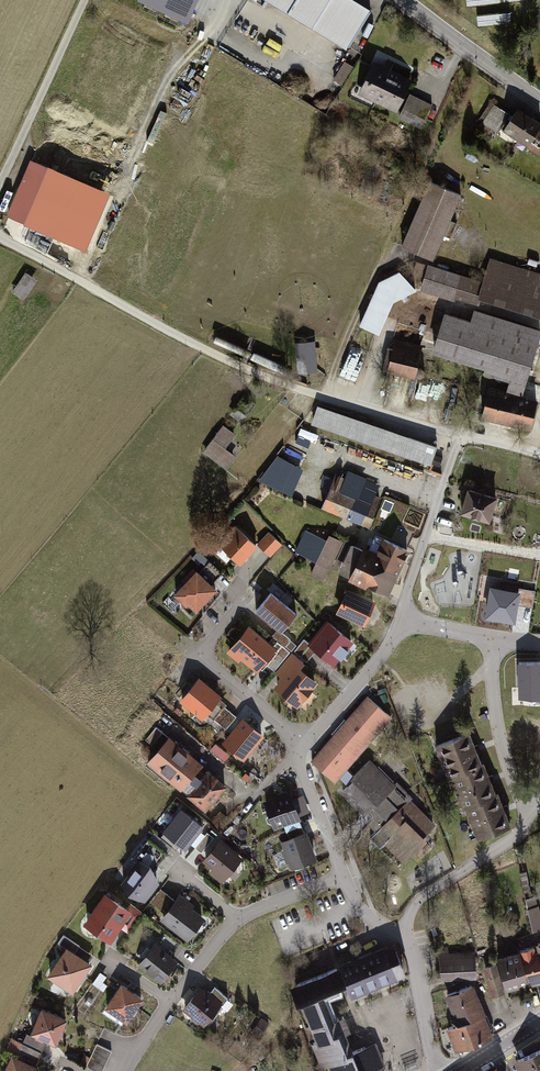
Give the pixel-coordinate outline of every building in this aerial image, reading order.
[(181,18),(190,0),(144,0),(181,18)] [(352,0),(259,0),(344,50),(368,10),(352,0)] [(412,77),(374,60),(357,95),(395,113),(412,77)] [(345,84),(353,65),(345,62),(337,81),(345,84)] [(432,103),(409,92),(398,115),(420,126),(432,103)] [(507,111),(491,102),(477,127),(493,136),(507,111)] [(521,142),(535,122),(518,110),(504,130),(521,142)] [(521,142),(539,156),(539,125),(535,122),(521,142)] [(45,167),(27,160),(4,217),(22,224),(45,167)] [(107,192),(45,167),(22,224),(83,249),(107,192)] [(457,195),(425,182),(399,248),(431,261),(457,195)] [(488,259),(481,282),(427,266),(420,287),(473,303),(474,299),(539,319),(539,275),(488,259)] [(36,282),(23,273),(11,290),(24,299),(36,282)] [(469,323),(442,315),(432,350),(483,365),(482,369),(510,377),(505,392),(519,395),(537,330),(473,312),(469,323)] [(316,340),(295,342),(297,371),(318,370),(316,340)] [(421,348),(393,341),(385,373),(413,380),(421,348)] [(505,392),(489,387),(480,417),(526,430),(535,400),(519,395),(505,392)] [(437,447),(317,404),(311,423),(431,465),(437,447)] [(246,444),(221,425),(201,451),(226,471),(246,444)] [(285,459),(302,468),(309,454),(292,446),(285,459)] [(345,476),(337,473),(322,509),(367,527),(379,498),(372,495),(377,483),(347,471),(345,476)] [(496,498),(469,490),(462,512),(489,520),(496,498)] [(239,529),(222,547),(240,564),(257,546),(239,529)] [(316,562),(325,541),(304,531),(294,553),(316,562)] [(281,544),(269,532),(258,544),(270,555),(281,544)] [(331,571),(344,543),(328,536),(325,541),(316,562),(310,575),(326,582),(331,571)] [(372,556),(360,551),(347,578),(386,596),(407,551),(380,539),(372,556)] [(331,571),(347,578),(360,551),(344,543),(331,571)] [(221,571),(210,561),(200,571),(212,581),(221,571)] [(198,570),(186,582),(185,581),(174,593),(185,603),(187,601),(195,609),(216,588),(198,570)] [(375,600),(347,587),(336,611),(364,624),(375,600)] [(533,606),(535,590),(520,588),(517,604),(533,606)] [(518,593),(491,589),(487,616),(514,620),(518,593)] [(271,592),(256,611),(278,629),(282,632),(297,614),(271,592)] [(329,622),(310,644),(332,663),(351,641),(329,622)] [(249,628),(233,648),(257,668),(263,662),(274,648),(249,628)] [(278,629),(272,635),(285,647),(290,640),(278,629)] [(304,638),(293,650),(306,662),(317,650),(310,644),(304,638)] [(279,643),(263,662),(274,671),(290,653),(279,643)] [(292,653),(277,672),(285,678),(300,659),(292,653)] [(519,663),(520,696),(539,695),(539,662),(519,663)] [(285,678),(277,687),(297,703),(314,682),(295,666),(285,678)] [(199,680),(182,699),(202,717),(219,697),(199,680)] [(369,758),(353,775),(346,768),(390,716),(368,696),(346,721),(344,719),(331,733),(334,736),(313,761),(334,781),(339,776),(346,783),(334,794),(373,831),(366,838),(377,849),(384,842),(403,860),(438,824),(369,758)] [(236,718),(223,706),(213,719),(225,730),(236,718)] [(261,735),(243,720),(225,742),(244,757),(261,735)] [(155,727),(145,739),(151,744),(162,732),(155,727)] [(465,731),(432,745),(447,781),(452,779),(476,838),(508,825),(499,801),(495,793),(484,763),(479,765),(465,731)] [(201,766),(167,737),(145,764),(180,793),(201,766)] [(224,787),(205,771),(184,797),(204,813),(224,787)] [(288,790),(262,800),(272,829),(299,820),(288,790)] [(309,812),(303,794),(294,798),(301,815),(309,812)] [(176,807),(162,826),(187,845),(201,827),(176,807)] [(212,835),(206,830),(194,845),(201,850),(212,835)] [(306,833),(280,842),(288,867),(314,858),(306,833)] [(207,872),(221,882),(240,856),(218,841),(205,859),(212,864),(207,872)] [(139,857),(121,881),(145,898),(160,880),(150,861),(139,857)] [(172,897),(159,887),(149,899),(162,910),(172,897)] [(124,907),(102,892),(82,921),(110,940),(119,926),(125,930),(139,909),(127,901),(124,907)] [(202,913),(178,895),(159,921),(184,939),(202,913)] [(535,930),(539,929),(539,905),(538,897),(528,899),(535,930)] [(66,947),(71,951),(77,943),(62,933),(57,941),(66,947)] [(174,957),(151,939),(134,962),(157,979),(174,957)] [(337,966),(343,981),(350,996),(402,974),(389,943),(337,966)] [(515,951),(524,983),(539,979),(539,967),(535,946),(515,951)] [(71,951),(66,947),(48,974),(71,990),(90,964),(71,951)] [(515,951),(496,955),(505,988),(524,983),(515,951)] [(477,952),(437,954),(438,980),(478,978),(477,952)] [(384,1062),(375,1039),(352,1049),(345,1033),(349,1031),(342,1014),(332,1018),(327,1007),(323,998),(338,991),(335,985),(343,981),(337,966),(290,986),(327,1070),(376,1070),(384,1062)] [(120,984),(104,1007),(124,1020),(140,997),(120,984)] [(207,991),(198,984),(180,1008),(203,1025),(220,1001),(207,991)] [(207,991),(220,1001),(226,993),(213,984),(207,991)] [(442,995),(454,1025),(483,1014),(472,984),(442,995)] [(63,1018),(38,1007),(27,1031),(53,1042),(63,1018)] [(492,1036),(483,1014),(454,1025),(446,1028),(454,1051),(492,1036)] [(14,1055),(33,1064),(39,1050),(20,1041),(14,1055)] [(95,1042),(84,1065),(98,1070),(99,1070),(110,1049),(95,1042)] [(517,1070),(538,1070),(539,1070),(539,1048),(512,1060),(517,1070)] [(8,1053),(0,1070),(37,1070),(34,1070),(36,1065),(33,1064),(14,1055),(8,1053)]
